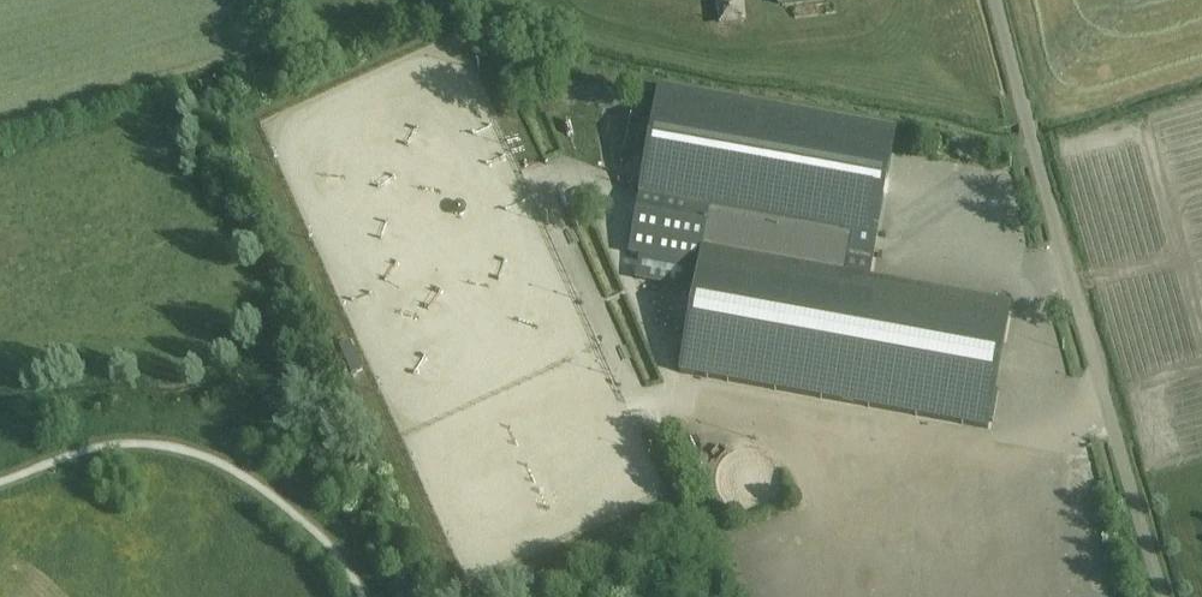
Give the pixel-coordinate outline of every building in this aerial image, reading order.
[(635,212),(871,256),(894,130),(658,87),(635,212)] [(698,265),(678,372),(985,429),(1008,305),(867,278),(871,256),(635,212),(627,252),(698,265)] [(645,333),(648,346),(673,339),(670,327),(645,333)]
